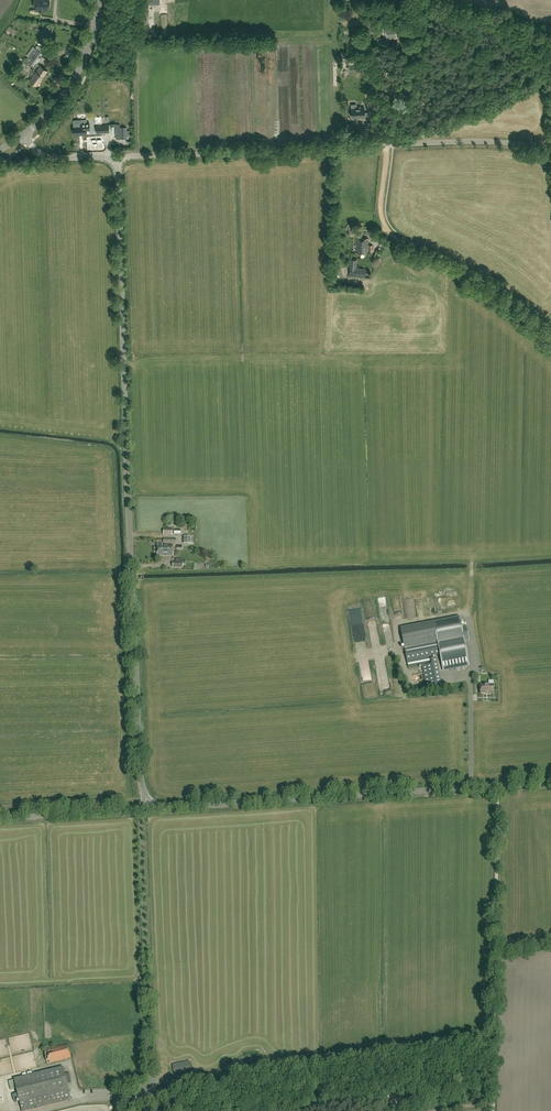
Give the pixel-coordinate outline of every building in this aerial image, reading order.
[(40,2),(37,2),(36,9),(39,9),(39,11),(44,11),(44,10),(47,10),(48,7),(49,7),(50,1),(42,0),(40,0),(40,2)] [(43,25),(41,34),(49,36),(51,27),(43,25)] [(395,28),(383,29),(384,33),(386,33),(387,37),(393,36),(393,37),(396,37),(395,28)] [(26,60),(34,67),(44,54),(35,47),(26,60)] [(41,66),(30,81),(37,86),(48,71),(41,66)] [(389,83),(382,81),(378,92),(377,91),(376,95),(380,96),(381,93),(382,94),(383,91),(387,92),(389,83)] [(351,108),(352,117),(365,116),(365,115),(364,115),(364,114),(365,114),(364,108),(360,108),(360,107),(356,107),(356,108),(351,108)] [(73,127),(74,135),(87,134),(86,130),(90,130),(89,123),(82,123),(80,125),(80,126),(73,127)] [(109,125),(96,125),(96,133),(101,133),(101,131),(109,131),(109,125)] [(368,238),(356,238),(356,253),(368,253),(368,247),(369,247),(369,250),(372,250),(372,245),(369,245),(368,245),(368,238)] [(365,277),(366,268),(362,268),(362,270),(354,269),(354,264),(350,264),(349,276),(365,277)] [(157,555),(173,556),(173,545),(162,545),(162,543),(157,543),(157,555)] [(459,618),(434,622),(401,629),(408,669),(422,666),(431,664),(430,659),(430,657),(440,654),(443,670),(468,665),(464,641),(469,640),(467,627),(461,628),(459,618)] [(422,666),(426,687),(442,684),(437,658),(430,659),(431,664),(422,666)] [(494,695),(494,685),(480,685),(480,693),(486,693),(486,694),(494,695)] [(44,1050),(47,1063),(71,1057),(67,1044),(44,1050)] [(67,1084),(72,1083),(70,1073),(65,1074),(63,1067),(14,1079),(22,1110),(25,1110),(71,1100),(67,1084)]
